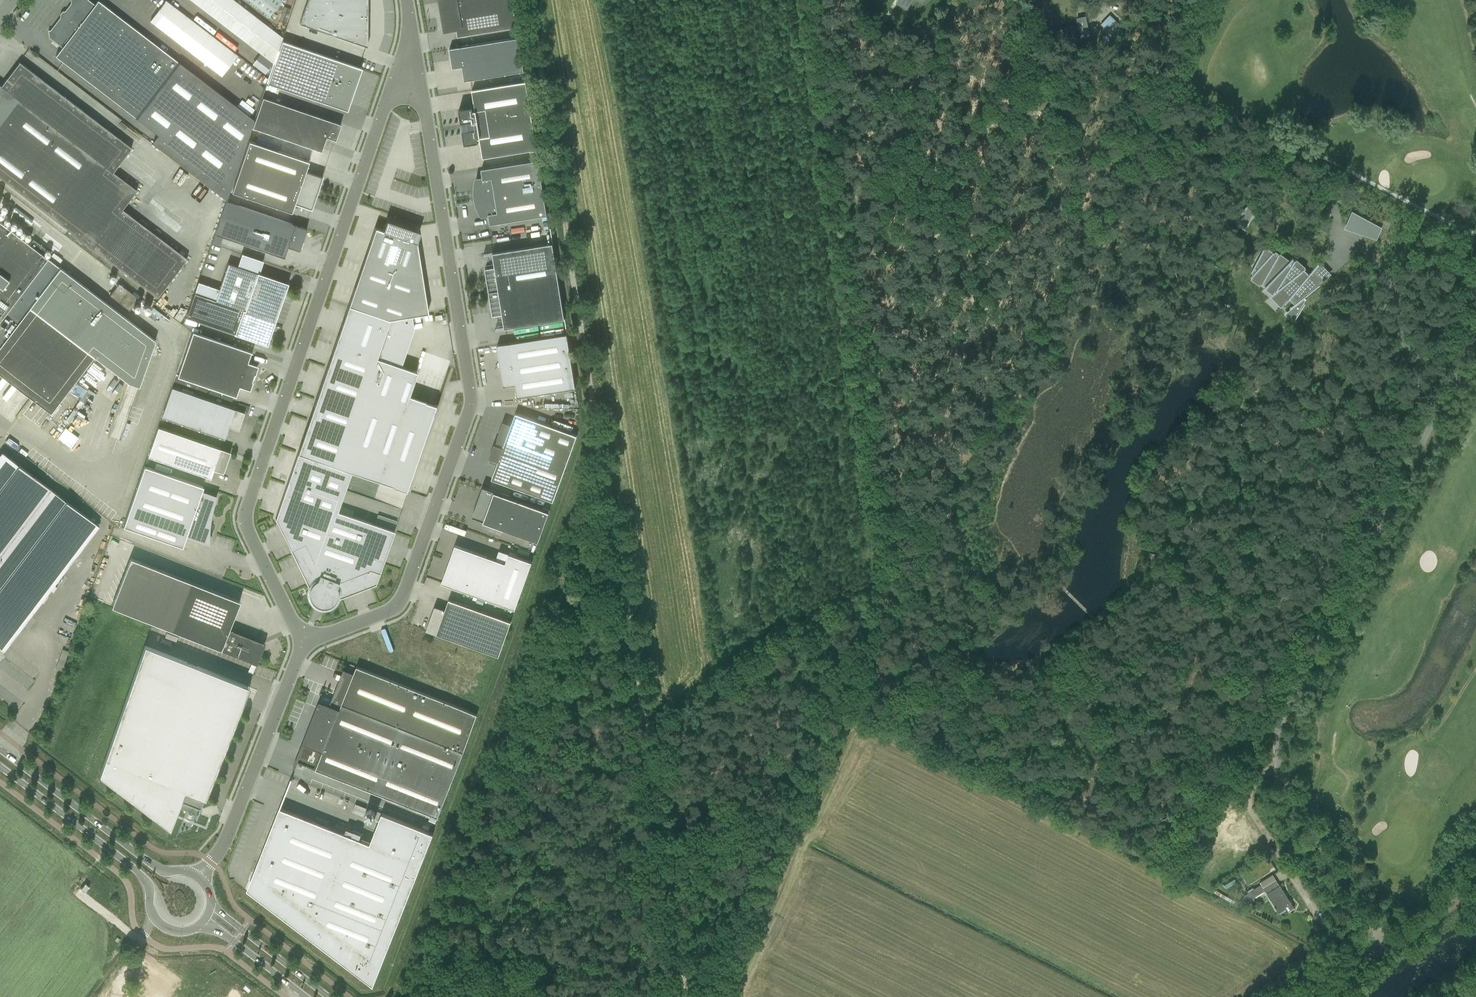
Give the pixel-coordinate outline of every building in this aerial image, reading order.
[(88,0),(70,0),(71,3),(50,30),(48,30),(49,37),(62,47),(55,56),(63,62),(135,117),(159,135),(152,143),(167,155),(216,91),(98,1),(95,5),(88,0)] [(273,64),(281,41),(282,38),(275,31),(263,22),(234,0),(191,0),(247,43),(273,64)] [(282,0),(248,0),(269,16),(282,0)] [(299,23),(327,33),(367,47),(367,9),(367,4),(367,0),(307,0),(299,23)] [(513,0),(441,0),(443,9),(446,9),(447,18),(444,18),(446,29),(456,27),(458,37),(517,27),(513,0)] [(897,4),(907,10),(913,0),(900,0),(897,4)] [(221,76),(237,55),(166,1),(150,21),(221,76)] [(284,22),(289,9),(282,7),(278,20),(284,22)] [(1101,24),(1114,37),(1123,27),(1110,15),(1101,24)] [(1076,18),(1081,38),(1090,36),(1086,16),(1076,18)] [(524,71),(519,37),(449,49),(452,68),(462,67),(464,81),(524,71)] [(310,98),(325,103),(326,99),(346,106),(351,94),(352,90),(356,78),(358,79),(361,68),(281,41),(273,64),(267,83),(284,89),(289,75),(315,84),(310,98)] [(27,68),(19,62),(1,86),(0,85),(0,177),(95,250),(125,211),(122,209),(137,190),(113,172),(131,148),(27,68)] [(472,90),(475,111),(529,102),(526,81),(472,90)] [(226,200),(254,120),(216,91),(167,155),(226,200)] [(1046,95),(1039,109),(1048,115),(1056,100),(1046,95)] [(252,127),(321,151),(326,137),(335,140),(340,124),(262,97),(252,127)] [(529,102),(475,111),(473,111),(473,107),(459,109),(465,144),(478,142),(478,138),(480,138),(483,158),(537,149),(529,102)] [(322,176),(305,171),(309,161),(249,141),(231,192),(291,213),(294,203),(311,209),(322,176)] [(547,214),(538,159),(481,169),(483,178),(477,179),(476,182),(476,185),(476,187),(475,190),(476,192),(476,195),(476,198),(477,200),(477,203),(478,205),(479,208),(480,210),(481,213),(482,215),(488,214),(490,224),(547,214)] [(1253,198),(1235,220),(1236,220),(1237,220),(1246,226),(1247,226),(1246,227),(1247,227),(1259,201),(1258,201),(1258,202),(1257,201),(1254,199),(1253,199),(1254,198),(1253,198)] [(287,247),(299,251),(306,229),(226,201),(215,234),(284,258),(287,247)] [(123,271),(152,232),(125,211),(95,250),(123,271)] [(1350,228),(1366,235),(1367,234),(1367,233),(1368,234),(1375,237),(1379,227),(1355,217),(1356,217),(1356,218),(1351,228),(1350,228)] [(375,228),(348,305),(389,319),(403,317),(411,316),(427,313),(416,242),(412,241),(416,230),(386,220),(383,231),(375,228)] [(5,365),(36,389),(29,397),(50,412),(93,356),(128,383),(139,387),(155,341),(60,268),(42,254),(45,249),(33,239),(29,244),(0,222),(0,371),(5,365)] [(157,297),(187,259),(152,232),(123,271),(157,297)] [(488,292),(559,281),(553,243),(493,253),(495,267),(485,269),(488,292)] [(1254,274),(1250,277),(1251,278),(1252,277),(1253,278),(1258,281),(1261,283),(1261,285),(1262,284),(1262,283),(1263,283),(1264,284),(1265,285),(1266,286),(1265,286),(1264,287),(1265,288),(1268,285),(1268,284),(1268,285),(1269,285),(1273,288),(1275,290),(1275,291),(1274,292),(1275,293),(1276,291),(1277,291),(1278,290),(1278,291),(1286,298),(1287,299),(1287,300),(1288,301),(1289,299),(1290,298),(1291,298),(1292,300),(1293,300),(1294,302),(1298,298),(1299,298),(1299,299),(1302,295),(1302,294),(1304,292),(1305,292),(1306,291),(1310,288),(1309,287),(1310,286),(1310,287),(1319,279),(1315,275),(1314,276),(1315,276),(1313,277),(1311,275),(1310,274),(1310,273),(1309,274),(1308,276),(1307,276),(1304,273),(1304,272),(1303,272),(1303,271),(1305,269),(1306,269),(1305,268),(1304,269),(1303,268),(1295,261),(1295,260),(1294,260),(1293,260),(1292,259),(1293,259),(1293,258),(1292,258),(1289,262),(1288,262),(1279,255),(1279,254),(1278,254),(1278,255),(1276,257),(1274,256),(1273,254),(1272,254),(1274,253),(1273,252),(1271,254),(1271,253),(1265,249),(1264,249),(1265,248),(1264,247),(1251,273),(1252,272),(1253,273),(1254,274)] [(215,300),(274,321),(286,285),(287,285),(288,283),(286,283),(286,284),(258,274),(259,273),(257,273),(227,263),(215,300)] [(565,319),(559,281),(488,292),(492,316),(502,314),(505,329),(565,319)] [(129,310),(133,306),(138,299),(119,283),(110,295),(129,310)] [(265,345),(267,345),(267,343),(266,343),(274,321),(215,300),(194,293),(186,317),(233,333),(233,334),(235,334),(235,333),(265,344),(265,345)] [(376,359),(389,319),(348,305),(344,317),(345,317),(343,324),(342,324),(341,325),(342,326),(340,333),(339,333),(335,345),(376,359)] [(389,319),(376,359),(339,468),(351,472),(408,491),(409,491),(438,406),(435,405),(433,409),(407,400),(408,395),(416,372),(412,370),(411,371),(404,368),(396,365),(409,328),(408,323),(401,324),(400,319),(403,318),(403,317),(389,319)] [(258,366),(247,362),(251,353),(252,353),(252,352),(192,332),(185,354),(177,377),(236,397),(239,386),(249,390),(252,381),(253,378),(254,374),(255,374),(258,366)] [(567,334),(497,345),(497,348),(498,348),(504,386),(512,384),(512,385),(515,385),(517,398),(576,388),(567,334)] [(297,453),(339,468),(376,359),(335,345),(332,354),(330,362),(329,361),(314,406),(315,407),(312,414),(300,448),(299,448),(297,453)] [(238,430),(242,417),(244,412),(171,387),(161,417),(224,439),(228,427),(238,430)] [(18,407),(29,393),(24,389),(13,403),(18,407)] [(498,438),(495,444),(494,444),(489,457),(490,458),(489,462),(496,465),(501,467),(496,480),(492,479),(493,477),(492,477),(491,479),(553,501),(577,435),(515,413),(511,424),(503,421),(497,438),(498,438)] [(158,427),(147,456),(210,478),(213,469),(223,473),(230,452),(158,427)] [(98,525),(3,453),(0,456),(0,659),(1,658),(4,657),(2,650),(98,525)] [(379,572),(394,531),(337,511),(351,472),(339,468),(297,453),(275,519),(290,550),(291,550),(307,584),(308,587),(313,589),(313,592),(313,595),(314,598),(316,600),(322,603),(325,602),(328,601),(331,599),(332,596),(337,598),(340,597),(375,583),(379,572)] [(185,538),(186,535),(205,542),(205,541),(207,536),(207,530),(205,524),(215,497),(201,492),(201,490),(202,490),(203,486),(144,466),(123,526),(182,547),(185,538)] [(501,489),(520,497),(522,492),(503,484),(501,489)] [(474,509),(472,517),(484,521),(539,541),(549,510),(488,488),(483,486),(480,494),(474,509)] [(505,563),(455,545),(454,548),(456,548),(453,558),(452,558),(450,564),(444,581),(442,580),(441,583),(515,609),(532,562),(509,554),(505,563)] [(130,558),(111,606),(170,630),(256,664),(257,664),(265,643),(259,641),(229,629),(240,601),(189,581),(130,558)] [(170,565),(171,561),(164,559),(161,569),(184,575),(186,570),(170,565)] [(192,576),(198,577),(199,573),(188,570),(187,578),(191,579),(192,576)] [(435,606),(426,630),(436,634),(498,656),(511,622),(449,600),(445,610),(435,606)] [(199,808),(247,686),(144,646),(99,775),(100,775),(100,774),(106,779),(105,779),(160,820),(160,819),(162,814),(172,818),(177,807),(187,811),(189,804),(199,807),(199,808)] [(316,769),(438,818),(464,752),(463,752),(478,715),(356,666),(340,709),(319,701),(316,710),(317,710),(304,744),(323,751),(316,769)] [(1219,783),(1206,797),(1211,801),(1223,786),(1219,783)] [(370,843),(280,808),(255,871),(257,872),(256,876),(255,876),(254,876),(254,877),(253,877),(253,878),(252,878),(252,879),(253,880),(253,881),(254,881),(251,888),(351,965),(349,967),(373,986),(433,833),(382,813),(370,843)] [(352,829),(350,833),(365,839),(367,834),(352,829)] [(1294,908),(1291,902),(1273,875),(1260,883),(1261,884),(1244,895),(1247,901),(1265,890),(1275,906),(1274,906),(1275,908),(1276,908),(1279,912),(1285,908),(1287,912),(1294,908)] [(85,883),(80,889),(84,892),(89,887),(85,883)] [(105,996),(129,996),(112,986),(105,996)]
